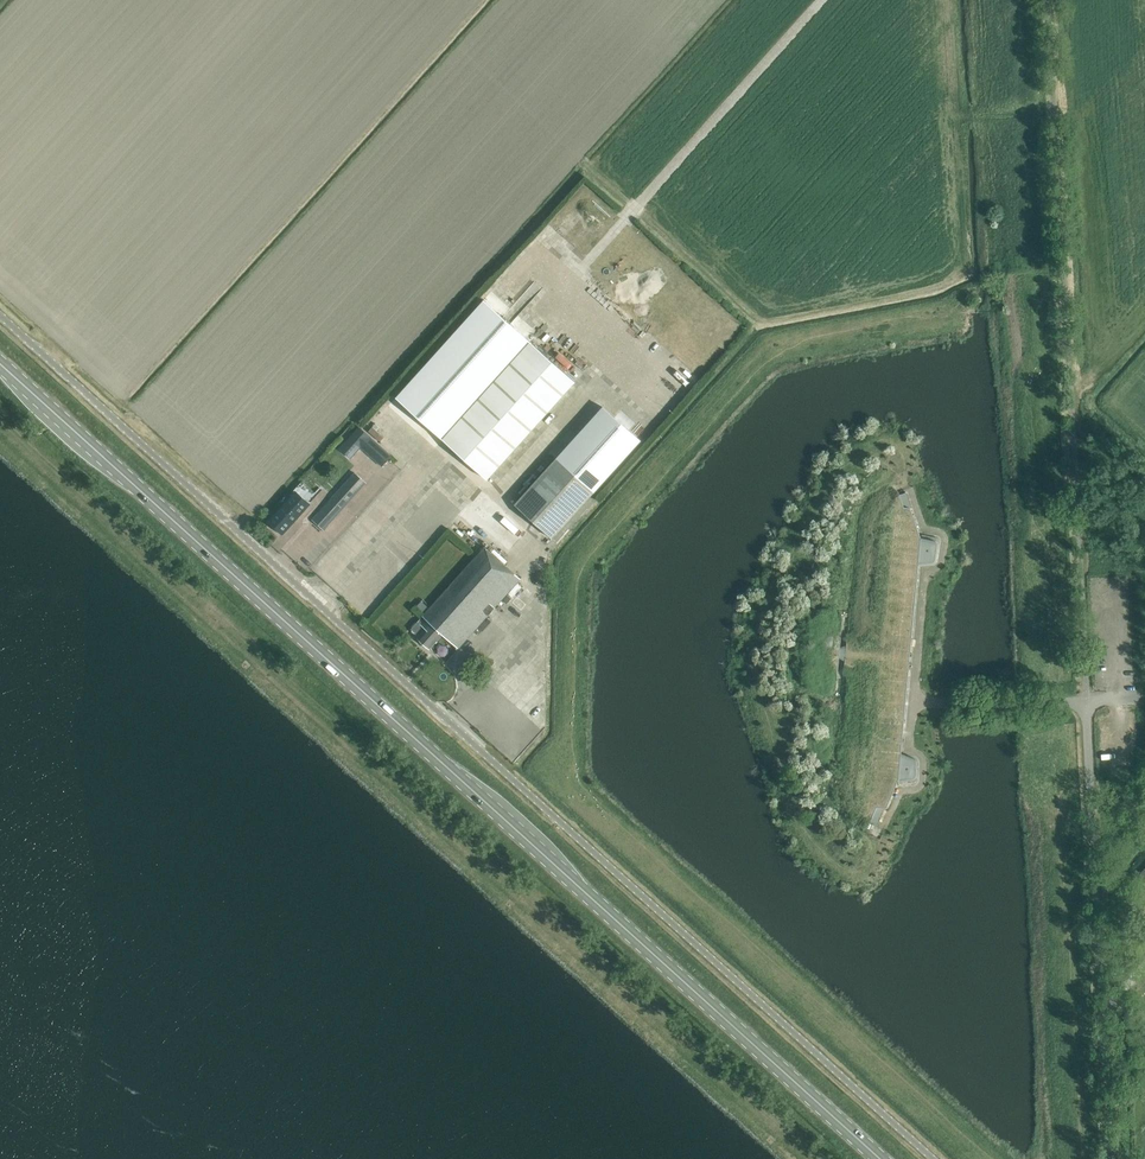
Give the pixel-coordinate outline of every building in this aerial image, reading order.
[(484,299),(396,398),(443,439),(487,479),(575,382),(530,341),(484,299)] [(603,406),(556,458),(594,492),(640,440),(603,406)] [(359,427),(343,445),(354,454),(360,447),(370,436),(359,427)] [(556,458),(515,504),(552,538),(594,492),(556,458)] [(313,520),(324,529),(366,482),(355,473),(313,520)] [(858,496),(862,494),(861,492),(858,490),(857,489),(854,489),(852,489),(850,489),(848,489),(845,490),(844,491),(842,493),(840,495),(839,497),(839,499),(839,503),(839,505),(840,508),(841,510),(843,512),(845,514),(847,514),(849,510),(848,510),(846,509),(845,508),(844,506),(843,504),(843,503),(843,501),(843,500),(844,498),(844,497),(845,496),(847,495),(848,494),(849,494),(851,493),(852,493),(854,494),(856,494),(857,495),(858,496)] [(269,521),(283,533),(309,504),(296,492),(269,521)] [(860,499),(859,498),(859,497),(865,493),(864,492),(862,494),(858,496),(857,495),(856,494),(854,494),(852,493),(851,493),(849,494),(848,494),(847,495),(845,496),(844,497),(844,498),(843,500),(843,501),(843,503),(843,504),(844,506),(845,508),(846,509),(848,510),(849,510),(847,514),(846,517),(847,517),(850,511),(851,511),(853,511),(855,510),(857,509),(858,508),(856,507),(855,508),(854,508),(852,508),(851,508),(849,508),(848,508),(847,507),(846,506),(846,505),(845,503),(845,502),(845,500),(846,499),(846,498),(847,497),(849,496),(850,495),(851,495),(853,495),(854,496),(855,496),(856,497),(857,498),(858,500),(858,501),(858,503),(858,504),(858,505),(859,506),(860,504),(860,503),(860,501),(860,499)] [(908,506),(909,507),(905,492),(901,493),(898,494),(901,506),(908,506)] [(859,497),(859,498),(860,499),(860,501),(860,503),(860,504),(859,506),(859,507),(858,508),(857,509),(855,510),(853,511),(851,511),(850,511),(847,517),(850,518),(852,514),(854,513),(857,512),(859,511),(860,509),(861,507),(862,506),(863,504),(863,502),(863,499),(862,498),(866,495),(865,493),(859,497)] [(495,536),(439,598),(474,630),(530,567),(495,536)] [(436,602),(418,622),(426,629),(418,638),(430,648),(443,634),(458,648),(471,634),(436,602)] [(828,791),(827,791),(826,791),(827,783),(825,783),(825,786),(825,790),(823,791),(821,791),(820,792),(819,794),(818,795),(817,796),(817,798),(817,799),(817,800),(817,802),(818,803),(818,804),(820,806),(822,807),(824,808),(826,808),(827,808),(829,807),(830,806),(832,810),(834,812),(835,812),(831,806),(832,805),(833,804),(834,802),(834,799),(834,798),(832,798),(832,800),(832,801),(831,803),(830,804),(829,805),(828,805),(826,806),(825,806),(824,806),(822,805),(821,804),(820,803),(819,802),(819,801),(819,799),(819,798),(819,796),(820,795),(821,794),(822,794),(822,793),(824,793),(826,792),(828,793),(829,793),(830,794),(831,795),(831,796),(833,795),(832,794),(831,793),(830,792),(828,791)] [(826,791),(827,791),(828,791),(830,792),(831,793),(832,794),(833,795),(833,796),(834,798),(834,799),(834,802),(833,804),(832,805),(831,806),(835,812),(837,810),(835,806),(836,804),(836,801),(837,799),(836,797),(836,795),(835,793),(833,791),(832,790),(830,789),(828,788),(829,784),(827,783),(826,791)] [(825,790),(825,786),(823,786),(820,787),(818,788),(816,789),(815,791),(814,793),(813,795),(812,797),(812,799),(812,801),(813,804),(814,806),(815,808),(818,810),(819,811),(822,812),(825,812),(828,812),(830,811),(832,810),(830,806),(829,807),(827,808),(826,808),(824,808),(822,807),(820,806),(818,804),(818,803),(817,802),(817,800),(817,799),(817,798),(817,796),(818,795),(819,794),(820,792),(821,791),(823,791),(825,790)] [(882,808),(876,805),(871,816),(877,819),(882,808)] [(1144,885),(1144,869),(1137,878),(1144,885)]
